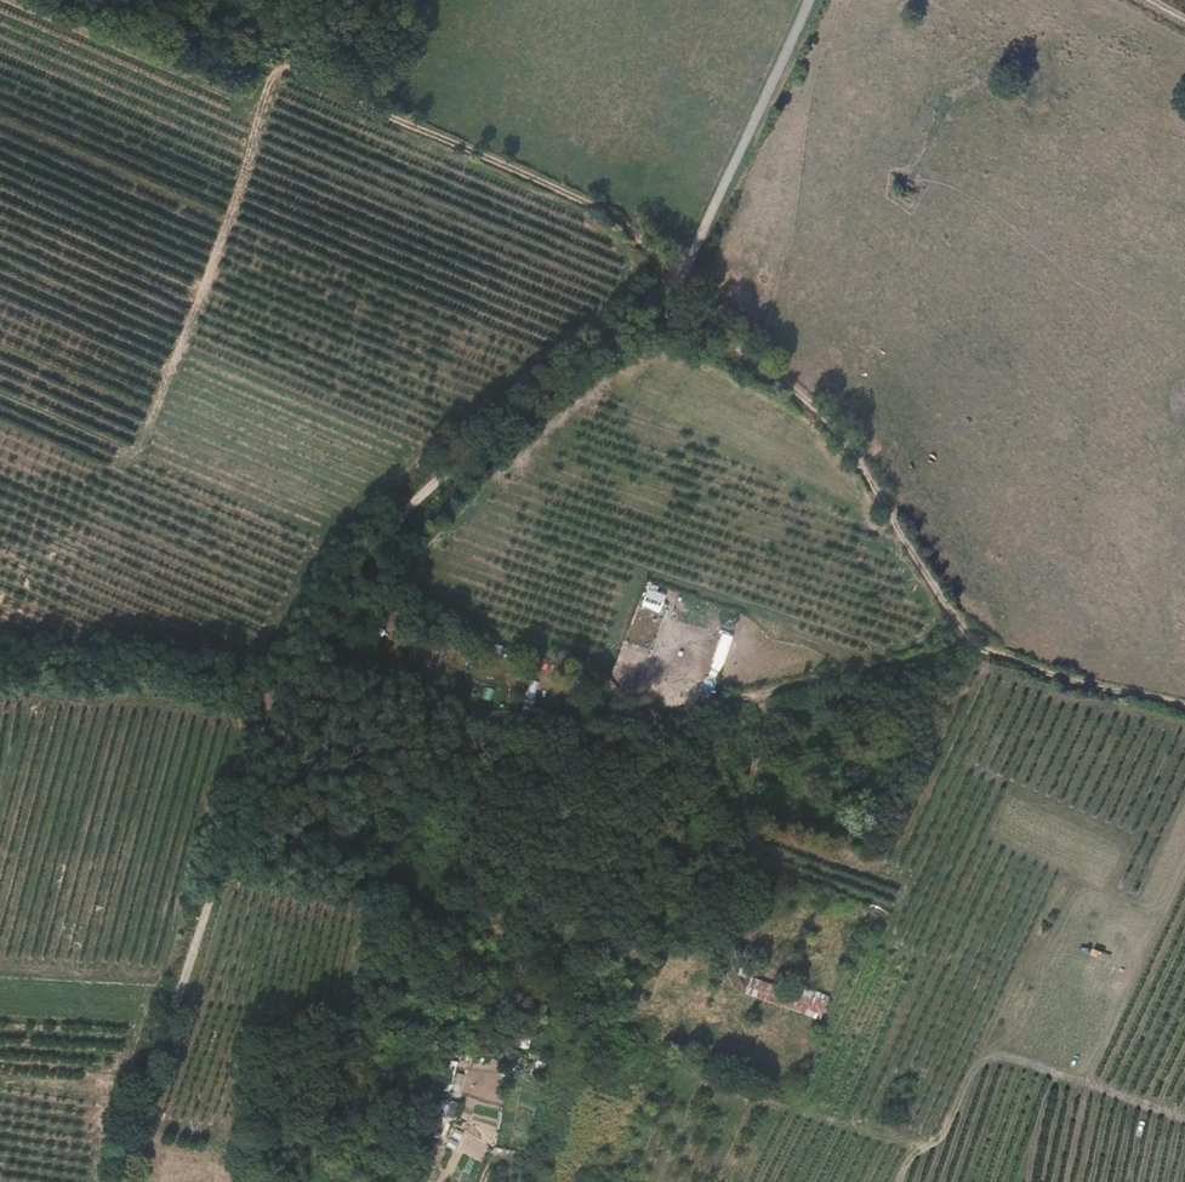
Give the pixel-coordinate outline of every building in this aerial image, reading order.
[(648,591),(647,599),(665,603),(667,595),(648,591)] [(752,978),(747,998),(823,1019),(828,999),(752,978)] [(442,1101),(441,1118),(458,1119),(459,1103),(442,1101)]
